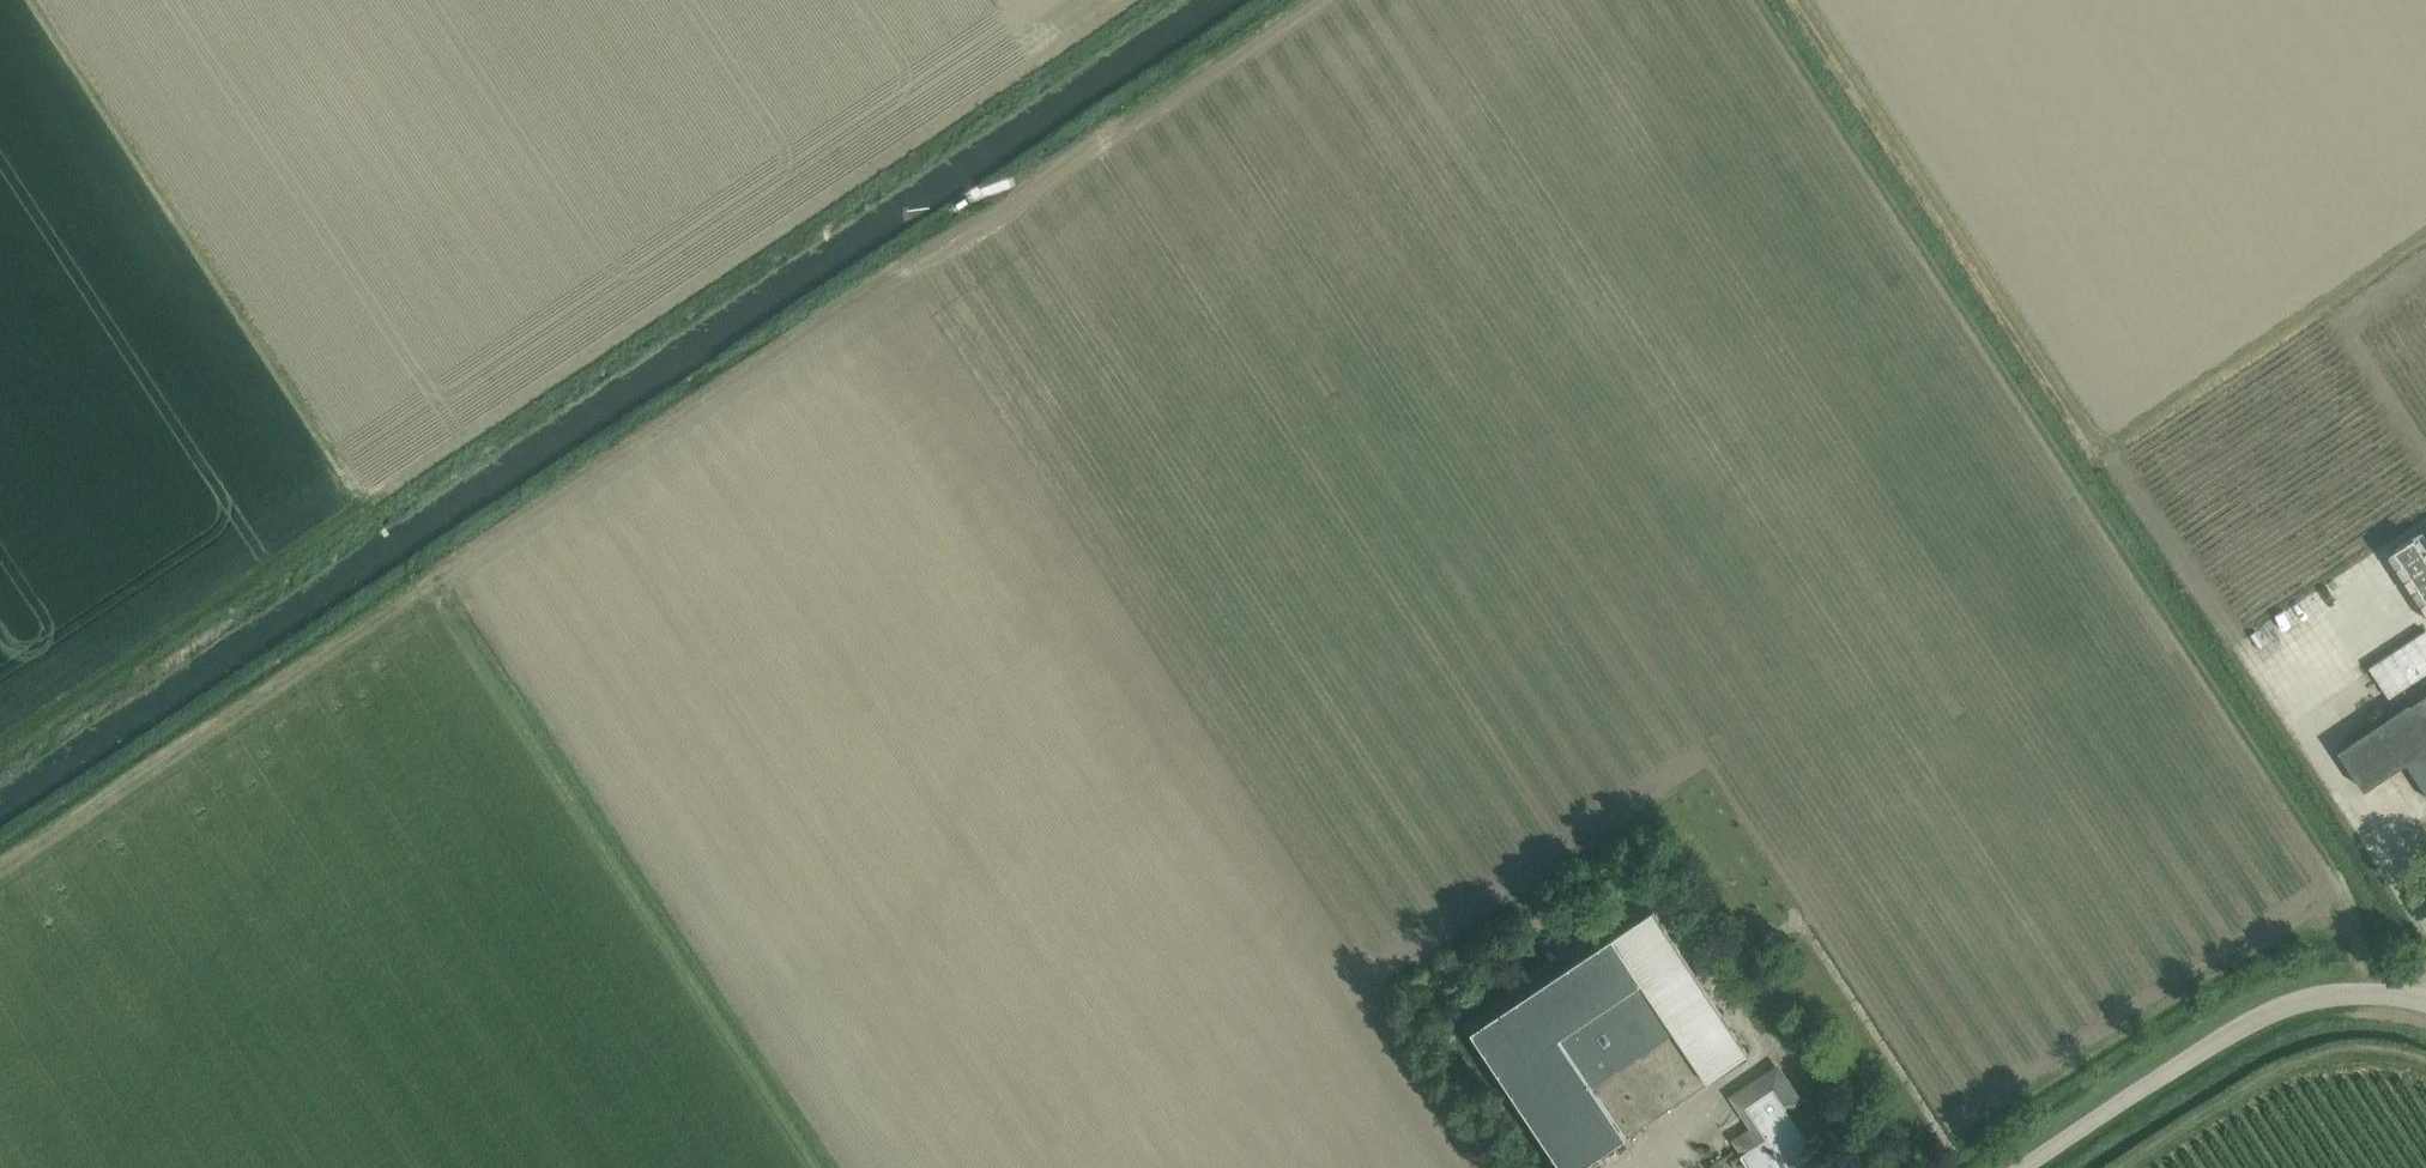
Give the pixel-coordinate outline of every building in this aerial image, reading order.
[(2369,668),(2389,698),(2425,673),(2425,631),(2425,630),(2369,668)] [(2405,696),(2410,704),(2339,751),(2365,791),(2407,762),(2425,791),(2425,682),(2405,696)] [(1499,1009),(1472,1027),(1566,1167),(1574,1167),(1749,1051),(1653,907),(1499,1009)] [(1800,1096),(1817,1089),(1800,1048),(1783,1055),(1800,1096)] [(1750,1167),(1795,1167),(1817,1154),(1773,1088),(1745,1105),(1766,1137),(1740,1154),(1750,1167)]
